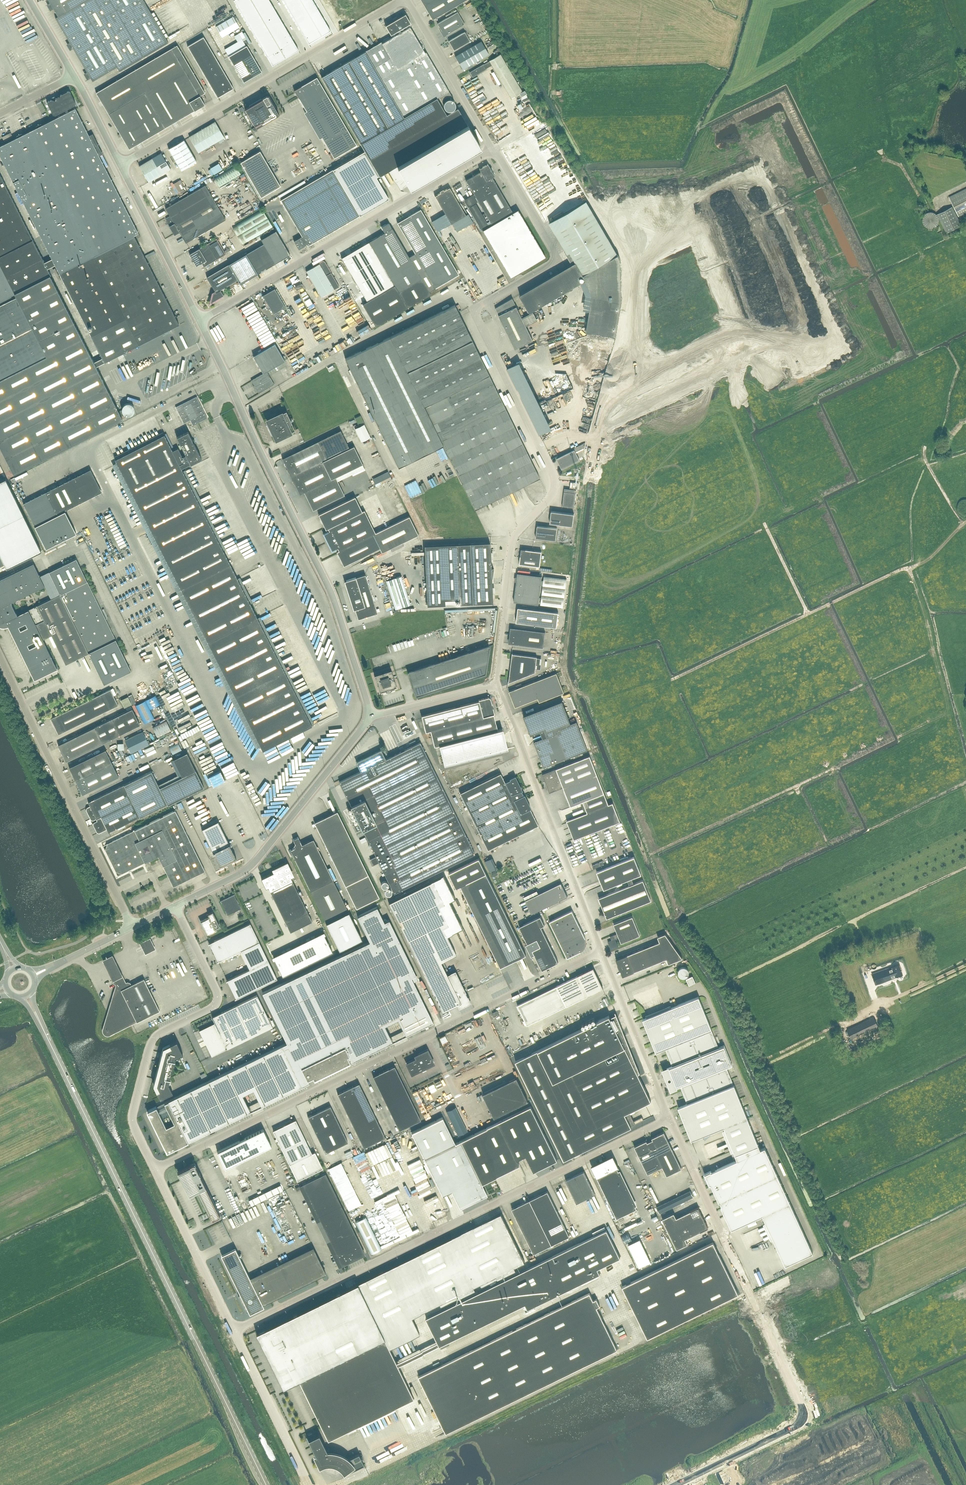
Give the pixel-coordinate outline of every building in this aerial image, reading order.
[(92,81),(116,67),(119,71),(168,42),(143,0),(48,0),(58,16),(57,17),(55,18),(58,22),(92,81)] [(196,35),(213,26),(200,0),(178,0),(196,35)] [(272,65),(298,49),(269,0),(234,0),(272,65)] [(308,42),(329,30),(312,0),(283,0),(308,42)] [(432,19),(465,0),(421,0),(432,19)] [(456,9),(445,15),(447,17),(437,23),(441,30),(440,31),(443,36),(464,24),(456,9)] [(360,143),(364,150),(380,176),(389,171),(396,181),(403,177),(410,188),(480,146),(467,124),(457,108),(446,114),(436,98),(439,96),(442,101),(451,96),(425,52),(424,52),(409,27),(408,26),(409,26),(408,24),(408,23),(411,22),(405,13),(385,24),(391,33),(392,32),(394,35),(381,43),(381,42),(361,53),(321,77),(360,143)] [(233,16),(215,27),(222,37),(239,27),(233,16)] [(448,41),(453,50),(469,41),(464,32),(448,41)] [(198,46),(206,41),(203,37),(195,41),(198,46)] [(190,51),(198,46),(195,41),(187,46),(190,51)] [(206,41),(198,46),(201,51),(209,46),(206,41)] [(481,41),(455,56),(462,69),(488,54),(481,41)] [(489,50),(495,46),(492,41),(485,45),(489,50)] [(129,148),(168,126),(204,104),(203,101),(206,99),(203,93),(204,92),(177,45),(96,92),(129,148)] [(230,60),(231,61),(243,82),(244,82),(243,81),(261,71),(249,50),(249,49),(248,49),(246,45),(228,56),(230,60)] [(198,46),(190,51),(193,55),(201,51),(198,46)] [(204,56),(212,51),(209,46),(201,51),(204,56)] [(196,61),(204,56),(201,51),(193,55),(196,61)] [(207,61),(215,56),(212,51),(204,56),(207,61)] [(489,61),(483,64),(469,72),(472,77),(484,70),(484,69),(491,65),(511,98),(522,91),(500,54),(489,60),(489,61)] [(199,66),(207,61),(204,56),(196,61),(199,66)] [(215,56),(207,61),(210,67),(218,62),(215,56)] [(207,61),(199,66),(202,71),(210,67),(207,61)] [(214,72),(221,68),(218,62),(210,67),(214,72)] [(296,69),(298,74),(306,69),(304,65),(296,69)] [(206,77),(214,72),(210,67),(202,71),(206,77)] [(221,68),(214,72),(217,78),(225,73),(221,68)] [(214,72),(206,77),(209,83),(217,78),(214,72)] [(220,83),(227,78),(225,73),(217,78),(220,83)] [(278,84),(288,80),(286,76),(276,80),(278,84)] [(316,77),(305,84),(301,86),(294,90),(298,98),(302,103),(334,158),(356,145),(316,77)] [(212,87),(220,83),(217,78),(209,83),(212,87)] [(222,87),(230,83),(227,78),(220,83),(222,87)] [(214,92),(222,87),(220,83),(212,87),(214,92)] [(230,83),(222,87),(225,92),(233,88),(230,83)] [(222,87),(214,92),(217,97),(225,92),(222,87)] [(0,146),(0,156),(58,271),(104,362),(179,324),(134,235),(138,233),(99,155),(102,153),(99,148),(96,149),(92,142),(96,140),(92,133),(89,135),(75,108),(68,111),(67,109),(75,105),(75,103),(70,91),(68,91),(60,95),(59,96),(58,96),(57,98),(55,97),(55,99),(53,98),(53,100),(51,99),(48,101),(47,103),(53,114),(55,115),(65,110),(66,112),(0,146)] [(244,109),(256,128),(279,114),(268,95),(244,109)] [(453,100),(452,100),(452,99),(451,99),(450,99),(449,99),(448,99),(447,99),(446,99),(446,100),(445,100),(445,101),(444,101),(444,102),(443,103),(443,104),(443,105),(443,106),(444,107),(444,108),(445,108),(445,109),(446,109),(446,110),(447,110),(448,110),(449,110),(450,110),(451,110),(452,110),(452,109),(453,109),(453,108),(454,108),(454,107),(454,106),(455,106),(455,105),(455,104),(455,103),(454,103),(454,102),(454,101),(453,101),(453,100)] [(198,152),(224,137),(218,126),(215,121),(189,136),(198,152)] [(168,149),(181,170),(196,161),(184,139),(184,140),(168,149)] [(377,178),(380,176),(364,150),(332,169),(280,200),(302,236),(294,241),(298,249),(306,244),(307,246),(313,242),(316,240),(359,215),(388,198),(377,178)] [(240,162),(261,197),(280,185),(260,151),(240,162)] [(161,153),(156,155),(152,158),(139,166),(148,181),(161,174),(170,168),(161,153)] [(480,171),(465,180),(484,213),(482,214),(485,219),(488,218),(491,224),(482,230),(510,277),(545,256),(517,209),(512,212),(492,177),(494,176),(487,164),(479,169),(480,171)] [(219,187),(241,174),(235,165),(214,178),(219,187)] [(185,190),(190,188),(184,175),(175,180),(179,189),(183,187),(185,190)] [(50,275),(47,268),(44,262),(32,240),(0,176),(0,447),(13,473),(122,418),(121,416),(124,415),(128,416),(134,413),(135,409),(133,404),(127,402),(123,404),(121,410),(118,411),(97,369),(50,275)] [(572,180),(555,189),(558,196),(575,186),(572,180)] [(185,242),(225,219),(205,185),(165,208),(169,215),(165,218),(169,225),(168,225),(174,234),(179,231),(185,242)] [(440,192),(434,196),(451,223),(465,215),(449,187),(443,190),(443,189),(439,191),(440,192)] [(949,197),(958,216),(965,212),(965,188),(949,197)] [(586,201),(549,222),(567,254),(566,254),(572,264),(576,262),(583,275),(618,254),(596,218),(590,208),(586,201)] [(961,225),(952,206),(937,214),(946,233),(961,225)] [(273,227),(262,209),(232,227),(242,244),(273,227)] [(420,209),(397,222),(415,253),(435,288),(447,281),(458,274),(448,257),(438,239),(429,224),(420,209)] [(931,212),(929,212),(927,212),(925,213),(924,215),(923,216),(922,218),(922,221),(922,223),(923,225),(925,226),(927,227),(929,228),(931,228),(933,228),(935,227),(937,225),(938,223),(938,221),(938,219),(938,217),(937,215),(935,213),(933,212),(931,212)] [(543,223),(549,220),(546,214),(540,217),(543,223)] [(384,232),(341,257),(366,301),(362,304),(375,326),(430,294),(429,291),(409,256),(392,228),(391,228),(388,222),(381,227),(384,232)] [(265,236),(260,239),(263,243),(275,263),(289,255),(275,230),(265,236)] [(203,266),(203,267),(225,254),(216,238),(189,254),(196,266),(202,262),(205,266),(203,266)] [(240,284),(265,269),(275,263),(263,243),(206,277),(215,291),(212,293),(212,294),(211,295),(212,296),(210,302),(223,295),(220,289),(237,279),(240,284)] [(415,253),(409,256),(429,291),(435,288),(415,253)] [(618,254),(583,275),(586,279),(592,295),(586,332),(616,336),(622,300),(620,258),(618,254)] [(321,297),(339,286),(331,272),(325,261),(324,261),(323,261),(322,260),(321,261),(315,264),(316,265),(306,271),(321,297)] [(530,312),(569,289),(559,272),(520,295),(530,312)] [(273,313),(285,306),(274,288),(262,295),(273,313)] [(495,308),(515,349),(533,340),(512,298),(495,308)] [(539,477),(511,421),(454,305),(345,358),(398,467),(442,445),(474,509),(539,477)] [(251,380),(258,393),(274,384),(266,371),(285,360),(274,343),(253,356),(263,373),(251,380)] [(305,359),(294,365),(297,371),(308,365),(305,359)] [(207,418),(196,396),(175,407),(183,423),(190,420),(192,425),(207,418)] [(275,441),(292,433),(291,431),(295,430),(286,411),(282,412),(282,411),(265,419),(275,441)] [(355,428),(361,442),(370,437),(364,424),(354,428),(355,428)] [(290,476),(349,448),(340,430),(282,458),(287,468),(286,468),(290,476)] [(164,434),(115,459),(116,462),(260,747),(262,750),(287,738),(312,725),(257,618),(230,564),(216,536),(181,468),(190,464),(201,458),(188,431),(176,437),(180,444),(182,448),(185,454),(182,456),(178,448),(172,451),(164,434)] [(584,443),(573,448),(574,450),(556,458),(562,469),(580,460),(576,454),(584,450),(584,447),(584,443)] [(349,448),(290,476),(294,484),(299,494),(304,492),(313,510),(344,495),(335,477),(362,463),(353,445),(349,448)] [(76,533),(64,510),(102,491),(90,469),(23,503),(34,526),(46,549),(76,533)] [(377,478),(378,482),(390,478),(388,473),(377,478)] [(0,480),(0,565),(4,563),(6,568),(41,551),(5,478),(0,480)] [(562,509),(573,510),(576,493),(564,491),(562,509)] [(318,514),(325,529),(328,528),(329,531),(323,533),(324,536),(327,541),(331,550),(337,548),(339,550),(336,551),(343,565),(361,557),(380,548),(382,552),(414,536),(418,534),(398,493),(362,511),(354,496),(318,514)] [(572,525),(574,514),(551,511),(550,523),(572,525)] [(537,525),(536,537),(555,540),(557,528),(537,525)] [(457,544),(424,545),(426,581),(427,605),(445,605),(444,599),(459,599),(460,604),(492,602),(491,577),(492,577),(493,567),(491,567),(490,542),(457,544)] [(540,566),(541,551),(521,549),(520,556),(519,564),(540,566)] [(76,558),(53,570),(109,681),(131,671),(76,558)] [(1,626),(3,626),(4,626),(5,626),(6,626),(7,626),(8,625),(34,679),(57,668),(43,639),(51,635),(65,664),(88,653),(104,684),(109,681),(53,570),(49,572),(60,594),(51,598),(17,615),(10,602),(44,585),(40,576),(33,562),(0,579),(0,626),(1,626)] [(542,576),(517,572),(514,601),(538,604),(542,576)] [(365,574),(344,581),(353,609),(355,609),(358,619),(377,612),(365,574)] [(410,604),(401,576),(386,581),(395,609),(410,604)] [(544,576),(540,604),(563,607),(566,578),(552,577),(544,576)] [(518,607),(516,622),(556,627),(558,612),(518,607)] [(543,647),(545,631),(510,627),(508,643),(543,647)] [(416,695),(485,673),(489,646),(408,672),(411,680),(410,680),(415,695),(416,695)] [(509,682),(535,672),(537,657),(512,653),(512,652),(508,683),(509,683),(509,682)] [(391,671),(388,670),(376,674),(375,677),(379,689),(381,691),(394,687),(395,684),(391,671)] [(509,691),(515,707),(538,698),(539,701),(564,692),(556,672),(509,691)] [(110,689),(50,718),(58,734),(118,705),(110,689)] [(155,695),(145,700),(154,718),(156,722),(166,718),(155,695)] [(478,701),(421,715),(425,731),(430,730),(434,746),(439,744),(444,764),(507,748),(502,728),(497,729),(493,714),(494,713),(490,698),(488,697),(478,699),(478,701)] [(128,698),(121,701),(124,709),(132,706),(128,698)] [(172,723),(179,720),(169,698),(162,701),(172,723)] [(145,700),(135,705),(144,722),(154,718),(145,700)] [(576,721),(571,723),(562,700),(523,715),(531,734),(544,729),(547,736),(533,741),(543,767),(588,750),(576,721)] [(122,713),(94,727),(102,743),(130,729),(133,728),(140,724),(133,711),(132,708),(125,712),(122,713)] [(94,727),(58,744),(66,761),(102,743),(94,727)] [(149,744),(143,731),(125,740),(131,752),(149,744)] [(182,750),(178,742),(169,747),(173,754),(182,750)] [(385,759),(380,750),(356,761),(361,771),(339,781),(359,822),(353,825),(356,831),(362,828),(376,856),(370,859),(373,865),(378,862),(394,893),(474,853),(420,742),(385,759)] [(75,780),(112,763),(105,749),(69,767),(75,780)] [(87,807),(86,809),(91,819),(93,819),(94,821),(93,823),(97,831),(99,832),(106,828),(108,832),(167,803),(168,804),(171,803),(204,787),(195,770),(187,752),(173,758),(182,776),(162,786),(159,787),(151,771),(124,784),(88,802),(90,806),(87,807)] [(563,787),(571,806),(583,801),(587,812),(567,820),(574,839),(620,821),(613,802),(608,804),(590,755),(542,774),(549,792),(563,787)] [(112,763),(75,780),(82,794),(118,776),(112,763)] [(505,782),(500,773),(459,793),(487,849),(538,825),(514,777),(505,782)] [(158,855),(173,886),(205,870),(175,810),(107,843),(105,849),(115,871),(122,873),(158,855)] [(337,811),(314,822),(356,907),(379,896),(337,811)] [(218,820),(201,829),(219,865),(236,857),(218,820)] [(293,848),(289,850),(291,855),(292,854),(301,872),(310,890),(339,949),(340,948),(362,938),(333,879),(313,838),(301,844),(298,836),(293,839),(295,843),(293,848)] [(634,856),(596,871),(604,889),(625,880),(631,878),(641,874),(634,856)] [(505,962),(525,953),(526,955),(526,954),(479,858),(449,872),(456,887),(461,885),(500,967),(501,967),(500,965),(505,962)] [(592,865),(594,869),(605,864),(604,860),(592,865)] [(261,878),(266,888),(268,886),(285,922),(307,912),(290,876),(292,875),(287,863),(288,863),(288,862),(273,869),(274,872),(261,878)] [(388,902),(442,1011),(456,1004),(458,1008),(470,1002),(455,970),(447,974),(441,961),(456,954),(447,936),(463,928),(450,900),(455,898),(444,874),(388,902)] [(651,900),(643,879),(633,883),(631,878),(625,880),(628,885),(598,897),(606,918),(651,900)] [(567,896),(561,882),(525,900),(531,913),(567,896)] [(220,901),(227,915),(241,908),(234,894),(234,893),(220,901)] [(369,941),(262,992),(287,1042),(281,1045),(301,1086),(309,1082),(308,1079),(313,1077),(314,1079),(392,1041),(384,1025),(398,1018),(405,1034),(433,1021),(413,981),(418,979),(389,919),(384,921),(377,906),(357,916),(369,941)] [(572,910),(549,921),(567,957),(581,951),(580,950),(581,949),(582,948),(583,947),(584,946),(585,945),(585,943),(585,942),(585,941),(585,939),(584,938),(585,937),(572,910)] [(215,928),(219,925),(212,911),(207,914),(208,914),(207,914),(206,917),(206,918),(200,921),(207,934),(216,929),(215,928)] [(519,926),(527,943),(526,944),(531,956),(534,954),(542,970),(558,962),(541,926),(544,925),(540,916),(527,922),(524,924),(519,926)] [(613,939),(608,941),(611,949),(618,946),(615,938),(619,937),(621,942),(640,935),(632,916),(613,924),(617,933),(612,935),(613,939)] [(277,978),(254,932),(250,923),(209,943),(217,961),(240,950),(249,969),(226,980),(235,998),(277,978)] [(323,933),(273,957),(282,975),(332,951),(323,933)] [(616,959),(622,976),(666,958),(668,963),(682,958),(665,933),(657,936),(659,941),(616,959)] [(145,953),(155,948),(150,937),(139,942),(145,953)] [(102,960),(112,980),(122,975),(112,955),(102,960)] [(877,971),(872,973),(874,980),(875,984),(889,979),(888,978),(891,977),(891,978),(896,977),(895,976),(902,973),(899,964),(892,967),(892,966),(877,971)] [(687,976),(687,975),(688,975),(688,974),(688,973),(689,973),(689,972),(689,971),(688,971),(688,970),(688,969),(688,968),(687,968),(686,967),(685,967),(684,966),(683,966),(682,966),(682,967),(681,967),(680,967),(680,968),(679,968),(679,969),(678,969),(678,970),(678,971),(678,972),(678,973),(678,974),(678,975),(679,975),(679,976),(680,976),(681,977),(682,977),(683,977),(684,977),(685,977),(686,977),(686,976),(687,976)] [(548,1014),(552,1012),(554,1011),(558,1009),(559,1009),(561,1008),(565,1006),(567,1005),(567,1004),(571,1002),(572,1003),(573,1002),(581,998),(582,998),(583,997),(582,997),(585,996),(586,996),(589,994),(592,992),(592,993),(603,988),(593,968),(556,986),(557,988),(556,988),(552,991),(552,990),(550,991),(550,992),(546,994),(546,993),(543,994),(543,995),(539,997),(539,996),(537,998),(533,1000),(532,1000),(531,998),(517,1005),(527,1025),(527,1024),(521,1012),(534,1006),(540,1018),(541,1018),(541,1017),(545,1015),(546,1015),(548,1014)] [(136,1021),(159,1010),(144,978),(131,984),(130,983),(126,982),(122,975),(112,980),(116,987),(103,1029),(104,1032),(105,1033),(107,1034),(109,1034),(136,1020),(136,1021)] [(693,975),(686,978),(689,984),(695,982),(693,975)] [(199,1030),(211,1055),(227,1048),(225,1043),(270,1021),(257,994),(212,1016),(215,1022),(199,1030)] [(760,1149),(758,1145),(734,1084),(733,1084),(726,1066),(731,1064),(724,1045),(719,1047),(711,1029),(712,1029),(699,996),(643,1018),(656,1051),(665,1048),(672,1066),(668,1068),(675,1087),(680,1085),(687,1103),(678,1107),(691,1139),(724,1126),(737,1160),(711,1172),(710,1171),(705,1173),(710,1184),(710,1183),(719,1201),(720,1201),(722,1205),(721,1206),(731,1229),(762,1215),(785,1265),(813,1252),(765,1147),(760,1149)] [(515,1060),(564,1159),(631,1126),(625,1113),(651,1100),(638,1073),(640,1072),(615,1011),(616,1014),(610,1017),(609,1015),(515,1060)] [(877,1025),(873,1016),(846,1029),(851,1038),(877,1025)] [(199,1074),(203,1072),(187,1034),(178,1038),(186,1057),(181,1059),(186,1071),(172,1077),(175,1083),(171,1084),(173,1088),(200,1077),(199,1074)] [(176,1040),(163,1047),(153,1084),(160,1097),(172,1091),(168,1083),(176,1056),(182,1053),(176,1040)] [(261,1105),(301,1086),(281,1045),(164,1102),(174,1122),(166,1126),(156,1106),(147,1110),(167,1151),(250,1110),(242,1094),(253,1089),(261,1105)] [(434,1063),(427,1049),(417,1054),(418,1055),(418,1056),(417,1057),(416,1058),(406,1063),(411,1074),(434,1063)] [(383,1070),(392,1089),(403,1084),(394,1065),(388,1068),(383,1070)] [(381,1094),(392,1089),(383,1070),(378,1073),(372,1076),(381,1094)] [(517,1077),(483,1094),(494,1117),(528,1101),(517,1077)] [(361,1115),(372,1110),(359,1083),(348,1088),(357,1106),(361,1115)] [(386,1103),(407,1093),(403,1084),(392,1089),(381,1094),(386,1103)] [(346,1111),(357,1106),(348,1088),(337,1093),(346,1111)] [(407,1093),(386,1103),(390,1112),(412,1101),(407,1093)] [(412,1101),(390,1112),(394,1121),(416,1110),(412,1101)] [(347,1141),(330,1105),(307,1116),(325,1152),(347,1141)] [(350,1120),(361,1115),(357,1106),(346,1111),(350,1120)] [(446,1111),(458,1135),(467,1130),(455,1106),(446,1111)] [(531,1106),(498,1121),(517,1159),(526,1155),(533,1169),(554,1159),(555,1161),(557,1160),(531,1106)] [(365,1124),(376,1119),(372,1110),(361,1115),(365,1124)] [(416,1110),(394,1121),(399,1130),(420,1119),(416,1110)] [(354,1129),(365,1124),(361,1115),(350,1120),(354,1129)] [(487,1194),(481,1183),(460,1140),(455,1143),(442,1117),(411,1132),(442,1194),(451,1190),(459,1207),(487,1194)] [(295,1119),(273,1130),(289,1164),(297,1180),(322,1167),(314,1151),(311,1152),(295,1119)] [(365,1124),(370,1133),(380,1128),(376,1119),(365,1124)] [(483,1181),(519,1163),(517,1159),(498,1121),(460,1140),(481,1183),(483,1182),(483,1181)] [(365,1124),(354,1129),(359,1138),(370,1133),(365,1124)] [(243,1137),(239,1139),(239,1140),(217,1151),(225,1167),(271,1145),(263,1128),(244,1138),(243,1137)] [(380,1128),(370,1133),(359,1138),(363,1147),(385,1137),(380,1128)] [(664,1131),(652,1137),(653,1139),(647,1142),(646,1140),(634,1146),(647,1173),(662,1166),(666,1175),(681,1168),(664,1131)] [(382,1144),(384,1150),(395,1146),(393,1140),(382,1144)] [(613,1155),(591,1166),(597,1178),(598,1177),(617,1168),(618,1167),(614,1157),(613,1155)] [(194,1162),(177,1170),(184,1184),(186,1183),(189,1189),(188,1189),(190,1192),(193,1191),(192,1190),(196,1188),(211,1219),(219,1215),(194,1162)] [(598,1177),(597,1177),(617,1218),(636,1208),(617,1168),(598,1177)] [(584,1171),(565,1180),(576,1202),(595,1193),(584,1171)] [(310,1201),(333,1190),(325,1173),(302,1184),(310,1201)] [(382,1198),(377,1200),(381,1210),(387,1207),(386,1205),(394,1202),(384,1178),(370,1184),(374,1192),(379,1190),(382,1198)] [(251,1207),(284,1193),(282,1187),(249,1201),(251,1207)] [(333,1190),(310,1201),(317,1214),(340,1203),(333,1190)] [(693,1196),(690,1190),(656,1207),(659,1213),(693,1196)] [(530,1199),(512,1208),(519,1224),(526,1238),(534,1253),(552,1244),(569,1235),(562,1220),(547,1191),(530,1199)] [(340,1203),(317,1214),(341,1265),(364,1253),(340,1203)] [(694,1217),(701,1214),(698,1207),(690,1210),(694,1217)] [(695,1221),(694,1217),(690,1210),(682,1215),(687,1225),(695,1221)] [(456,1295),(457,1298),(476,1289),(474,1286),(496,1275),(497,1275),(498,1278),(516,1269),(515,1267),(515,1266),(525,1261),(501,1212),(256,1332),(279,1379),(280,1379),(280,1380),(281,1381),(286,1379),(288,1384),(298,1379),(327,1439),(413,1397),(389,1348),(419,1333),(411,1317),(442,1302),(456,1295)] [(678,1229),(673,1219),(676,1217),(674,1213),(662,1218),(669,1233),(678,1229)] [(694,1217),(695,1221),(697,1224),(705,1220),(701,1214),(694,1217)] [(687,1225),(682,1215),(676,1217),(673,1219),(678,1229),(687,1225)] [(409,1237),(418,1233),(410,1216),(402,1220),(409,1237)] [(382,1252),(368,1218),(357,1223),(370,1256),(382,1252)] [(697,1224),(700,1231),(708,1227),(705,1220),(697,1224)] [(687,1225),(692,1235),(700,1231),(697,1224),(695,1221),(687,1225)] [(687,1225),(678,1229),(683,1239),(685,1238),(692,1235),(687,1225)] [(683,1239),(678,1229),(669,1233),(677,1248),(687,1243),(685,1238),(683,1239)] [(620,1258),(607,1230),(426,1317),(439,1345),(525,1304),(527,1309),(600,1274),(597,1269),(620,1258)] [(633,1241),(628,1231),(621,1234),(626,1244),(633,1241)] [(628,1244),(639,1267),(651,1261),(640,1238),(628,1244)] [(622,1286),(647,1337),(738,1293),(713,1241),(622,1286)] [(240,1293),(238,1295),(246,1312),(248,1310),(249,1313),(264,1306),(262,1304),(325,1273),(314,1250),(251,1281),(251,1280),(235,1248),(221,1254),(240,1293)] [(589,1292),(418,1376),(443,1427),(459,1419),(462,1424),(455,1427),(455,1428),(617,1349),(596,1307),(600,1305),(596,1298),(593,1300),(589,1292)] [(328,1452),(318,1433),(308,1438),(306,1433),(305,1433),(321,1465),(326,1462),(326,1461),(329,1461),(330,1461),(332,1461),(333,1461),(333,1463),(336,1464),(337,1463),(338,1463),(339,1464),(341,1465),(342,1466),(343,1467),(339,1469),(342,1474),(363,1463),(358,1453),(346,1458),(344,1457),(342,1456),(341,1455),(339,1454),(338,1454),(337,1453),(335,1453),(334,1452),(332,1452),(331,1452),(328,1452)]
